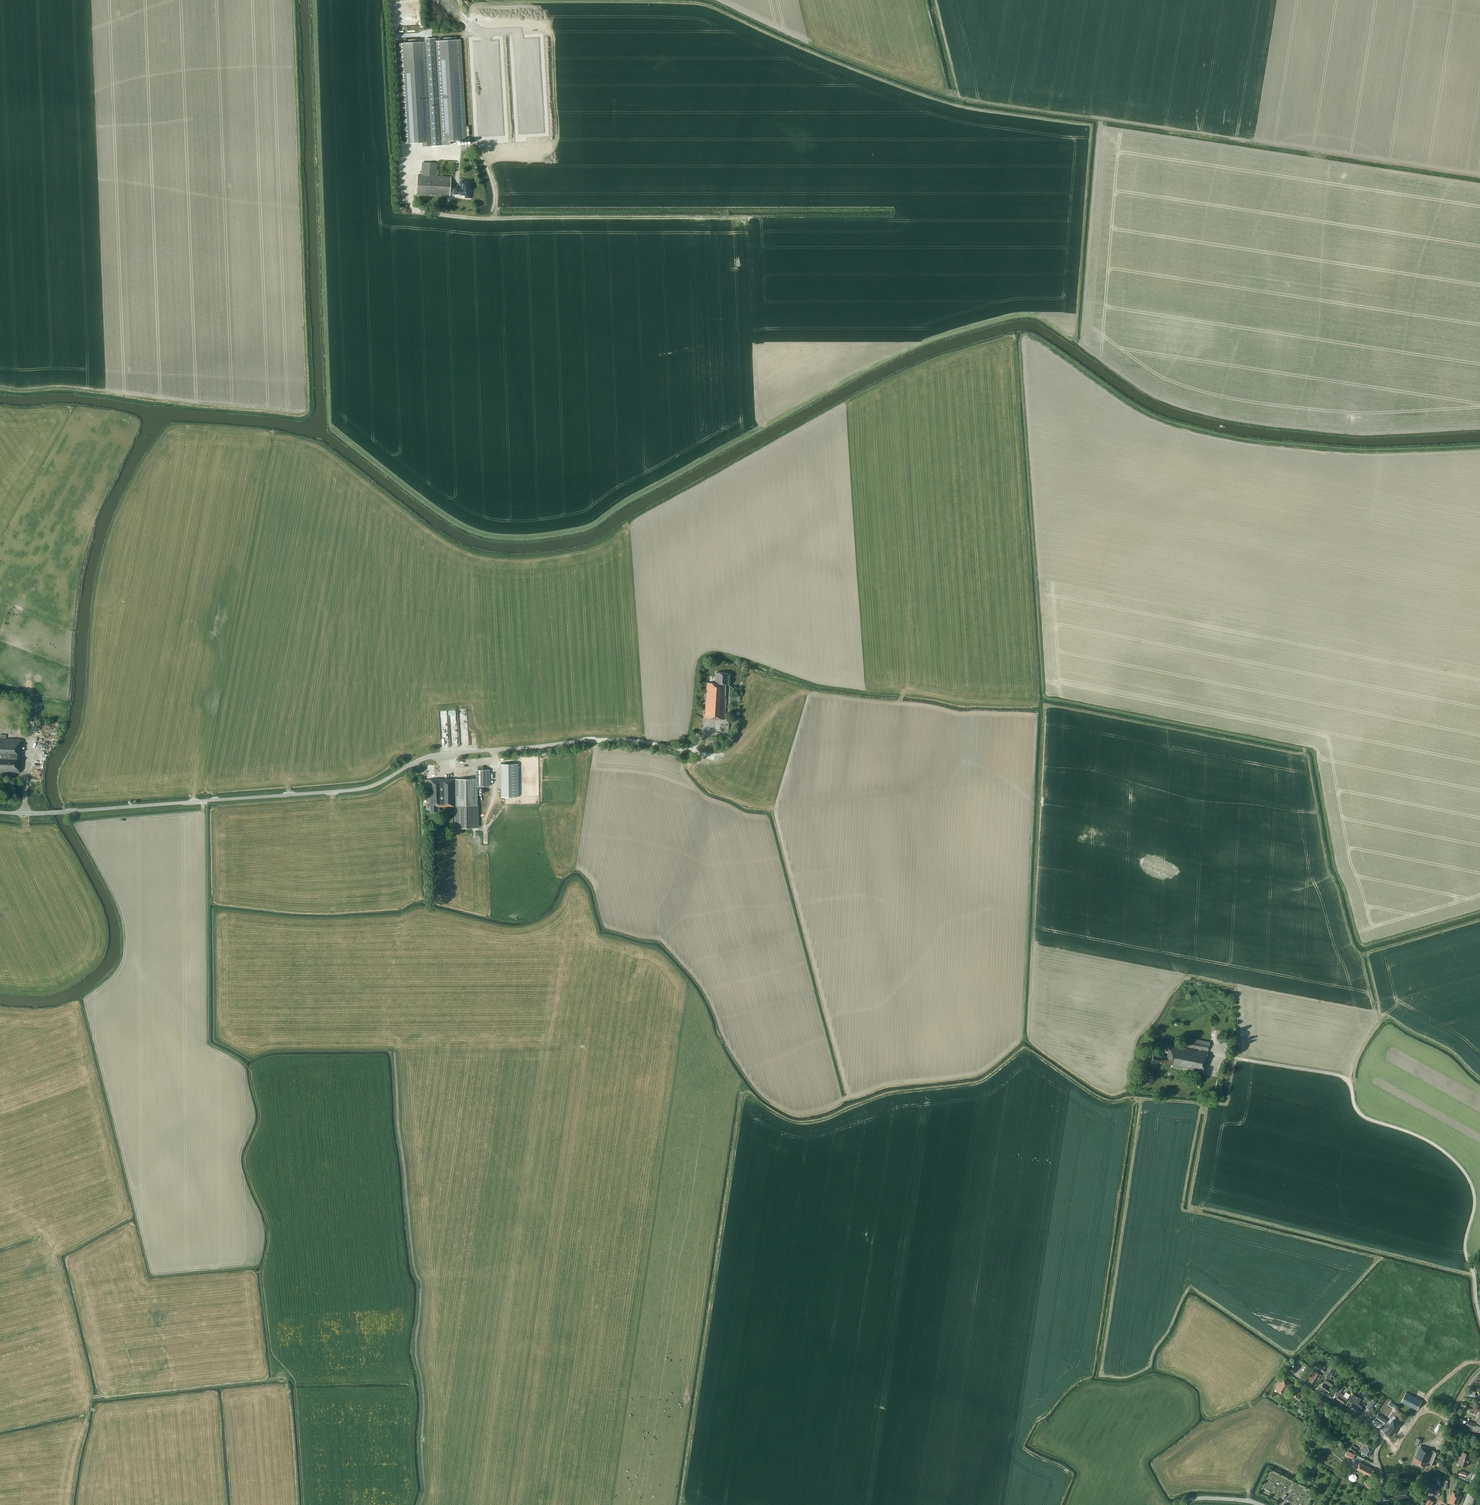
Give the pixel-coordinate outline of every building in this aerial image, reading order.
[(542,35),(511,37),(517,141),(525,140),(525,136),(547,135),(542,35)] [(439,38),(439,41),(436,41),(435,41),(441,145),(449,145),(449,140),(466,140),(461,40),(456,40),(456,37),(439,38)] [(501,37),(471,39),(477,139),(499,138),(499,142),(506,141),(501,37)] [(435,41),(436,41),(435,38),(425,39),(425,42),(431,146),(441,145),(435,41)] [(423,142),(423,146),(431,146),(425,42),(421,42),(421,39),(404,40),(404,43),(400,43),(406,143),(423,142)] [(417,195),(446,197),(446,196),(450,196),(450,194),(455,194),(455,197),(461,198),(461,195),(465,195),(465,198),(470,198),(470,194),(470,181),(462,181),(461,188),(455,188),(455,189),(451,188),(451,176),(437,176),(438,165),(422,164),(422,175),(418,175),(417,195)] [(726,683),(727,683),(728,673),(716,672),(715,682),(707,682),(705,717),(725,719),(726,694),(726,683)] [(20,772),(21,738),(0,737),(0,772),(20,772)] [(518,797),(518,763),(500,764),(501,797),(518,797)] [(479,827),(478,786),(490,785),(489,769),(477,769),(477,778),(428,779),(428,803),(430,803),(430,806),(431,806),(431,811),(440,811),(440,806),(456,806),(457,827),(479,827)] [(1189,1038),(1187,1047),(1208,1050),(1210,1042),(1189,1038)] [(1153,1054),(1152,1061),(1161,1063),(1161,1062),(1173,1064),(1172,1066),(1204,1072),(1208,1052),(1170,1044),(1167,1057),(1153,1054)] [(1338,1365),(1333,1361),(1324,1375),(1330,1378),(1338,1365)] [(1316,1382),(1317,1382),(1322,1375),(1316,1370),(1312,1377),(1311,1376),(1308,1379),(1314,1384),(1316,1382)] [(1290,1387),(1291,1387),(1293,1384),(1283,1377),(1278,1384),(1279,1385),(1276,1389),(1283,1394),(1287,1388),(1288,1389),(1290,1387)] [(1334,1385),(1326,1379),(1320,1388),(1328,1393),(1334,1385)] [(1344,1388),(1340,1385),(1334,1394),(1338,1397),(1337,1399),(1344,1404),(1351,1394),(1347,1392),(1344,1395),(1341,1393),(1344,1388)] [(1302,1391),(1297,1388),(1293,1395),(1298,1398),(1302,1391)] [(1418,1410),(1423,1401),(1403,1390),(1398,1400),(1418,1410)] [(1353,1403),(1350,1407),(1358,1413),(1363,1406),(1359,1404),(1362,1399),(1358,1397),(1358,1396),(1353,1394),(1349,1401),(1353,1403)] [(1366,1407),(1371,1410),(1376,1402),(1372,1399),(1366,1407)] [(1375,1418),(1384,1424),(1387,1420),(1378,1414),(1375,1418)] [(1389,1427),(1387,1431),(1392,1434),(1395,1431),(1400,1424),(1393,1420),(1389,1427)] [(1479,1425),(1468,1421),(1467,1425),(1474,1427),(1473,1430),(1479,1433),(1479,1425)] [(1373,1449),(1366,1445),(1362,1452),(1369,1456),(1373,1449)] [(1434,1451),(1420,1445),(1414,1462),(1426,1467),(1428,1462),(1435,1465),(1439,1453),(1434,1451)] [(1440,1453),(1448,1456),(1451,1449),(1444,1446),(1440,1453)] [(1348,1450),(1345,1455),(1353,1460),(1356,1454),(1348,1450)] [(1469,1462),(1470,1458),(1470,1457),(1471,1454),(1462,1450),(1458,1462),(1467,1466),(1469,1462)] [(1357,1468),(1371,1476),(1374,1470),(1355,1460),(1354,1462),(1359,1464),(1357,1468)] [(1440,1492),(1437,1481),(1428,1484),(1431,1495),(1440,1492)] [(1410,1487),(1409,1487),(1409,1486),(1409,1487),(1403,1487),(1397,1488),(1397,1487),(1396,1487),(1397,1488),(1391,1488),(1390,1488),(1390,1489),(1389,1490),(1389,1489),(1388,1488),(1387,1488),(1387,1489),(1387,1490),(1384,1490),(1385,1496),(1391,1495),(1391,1496),(1390,1497),(1391,1497),(1397,1496),(1398,1496),(1403,1496),(1404,1496),(1410,1495),(1411,1495),(1410,1494),(1410,1495),(1410,1487)] [(1453,1492),(1449,1502),(1456,1504),(1457,1504),(1461,1495),(1453,1492)]
